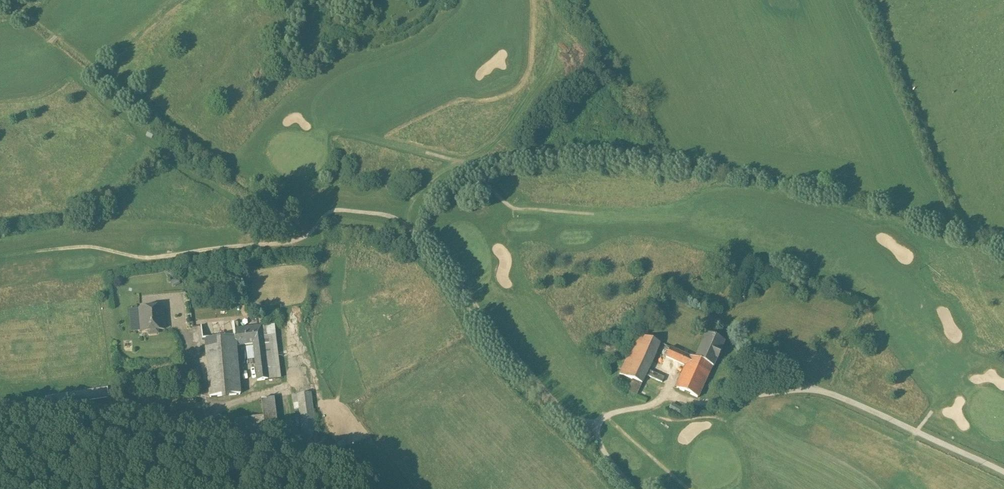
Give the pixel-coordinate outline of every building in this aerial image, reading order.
[(162,307),(140,309),(142,331),(149,330),(149,333),(150,334),(157,333),(158,332),(158,330),(164,329),(162,307)] [(140,309),(130,310),(132,331),(142,331),(140,309)] [(261,326),(238,329),(237,325),(233,325),(234,337),(235,345),(236,345),(253,343),(263,342),(261,326)] [(274,325),(261,326),(263,342),(268,379),(280,377),(277,346),(274,325)] [(638,334),(620,374),(633,380),(642,385),(660,344),(638,334)] [(226,337),(205,339),(210,396),(240,394),(236,345),(235,345),(234,337),(226,338),(226,337)] [(727,345),(707,337),(696,362),(713,370),(715,371),(718,364),(720,365),(725,354),(723,353),(727,345)] [(263,342),(253,343),(258,380),(268,379),(263,342)] [(696,362),(672,351),(668,361),(688,370),(678,392),(699,402),(713,370),(696,362)] [(642,385),(633,380),(627,393),(636,397),(642,385)] [(311,392),(298,394),(299,402),(304,444),(317,442),(311,392)] [(273,397),(261,399),(263,415),(266,433),(278,432),(273,397)] [(263,415),(254,417),(254,418),(234,421),(236,437),(266,433),(263,415)]
